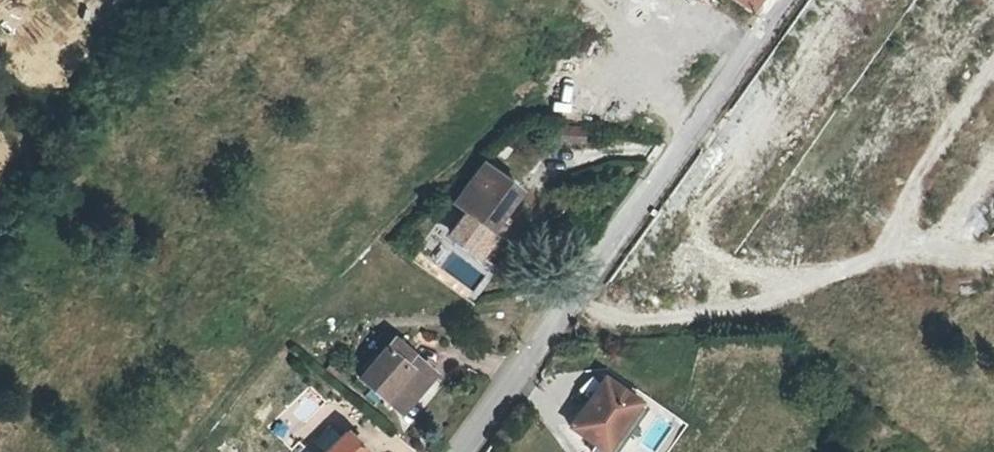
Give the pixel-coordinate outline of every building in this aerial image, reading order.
[(743,8),(754,15),(758,14),(764,1),(763,0),(749,0),(743,8)] [(583,128),(559,127),(558,142),(582,143),(583,128)] [(518,190),(484,164),(454,203),(489,229),(518,190)] [(401,362),(384,348),(357,377),(392,406),(412,382),(417,387),(433,368),(412,350),(401,362)] [(586,400),(569,425),(604,450),(615,434),(623,439),(646,407),(608,379),(591,403),(586,400)] [(346,432),(325,451),(365,451),(346,432)]
